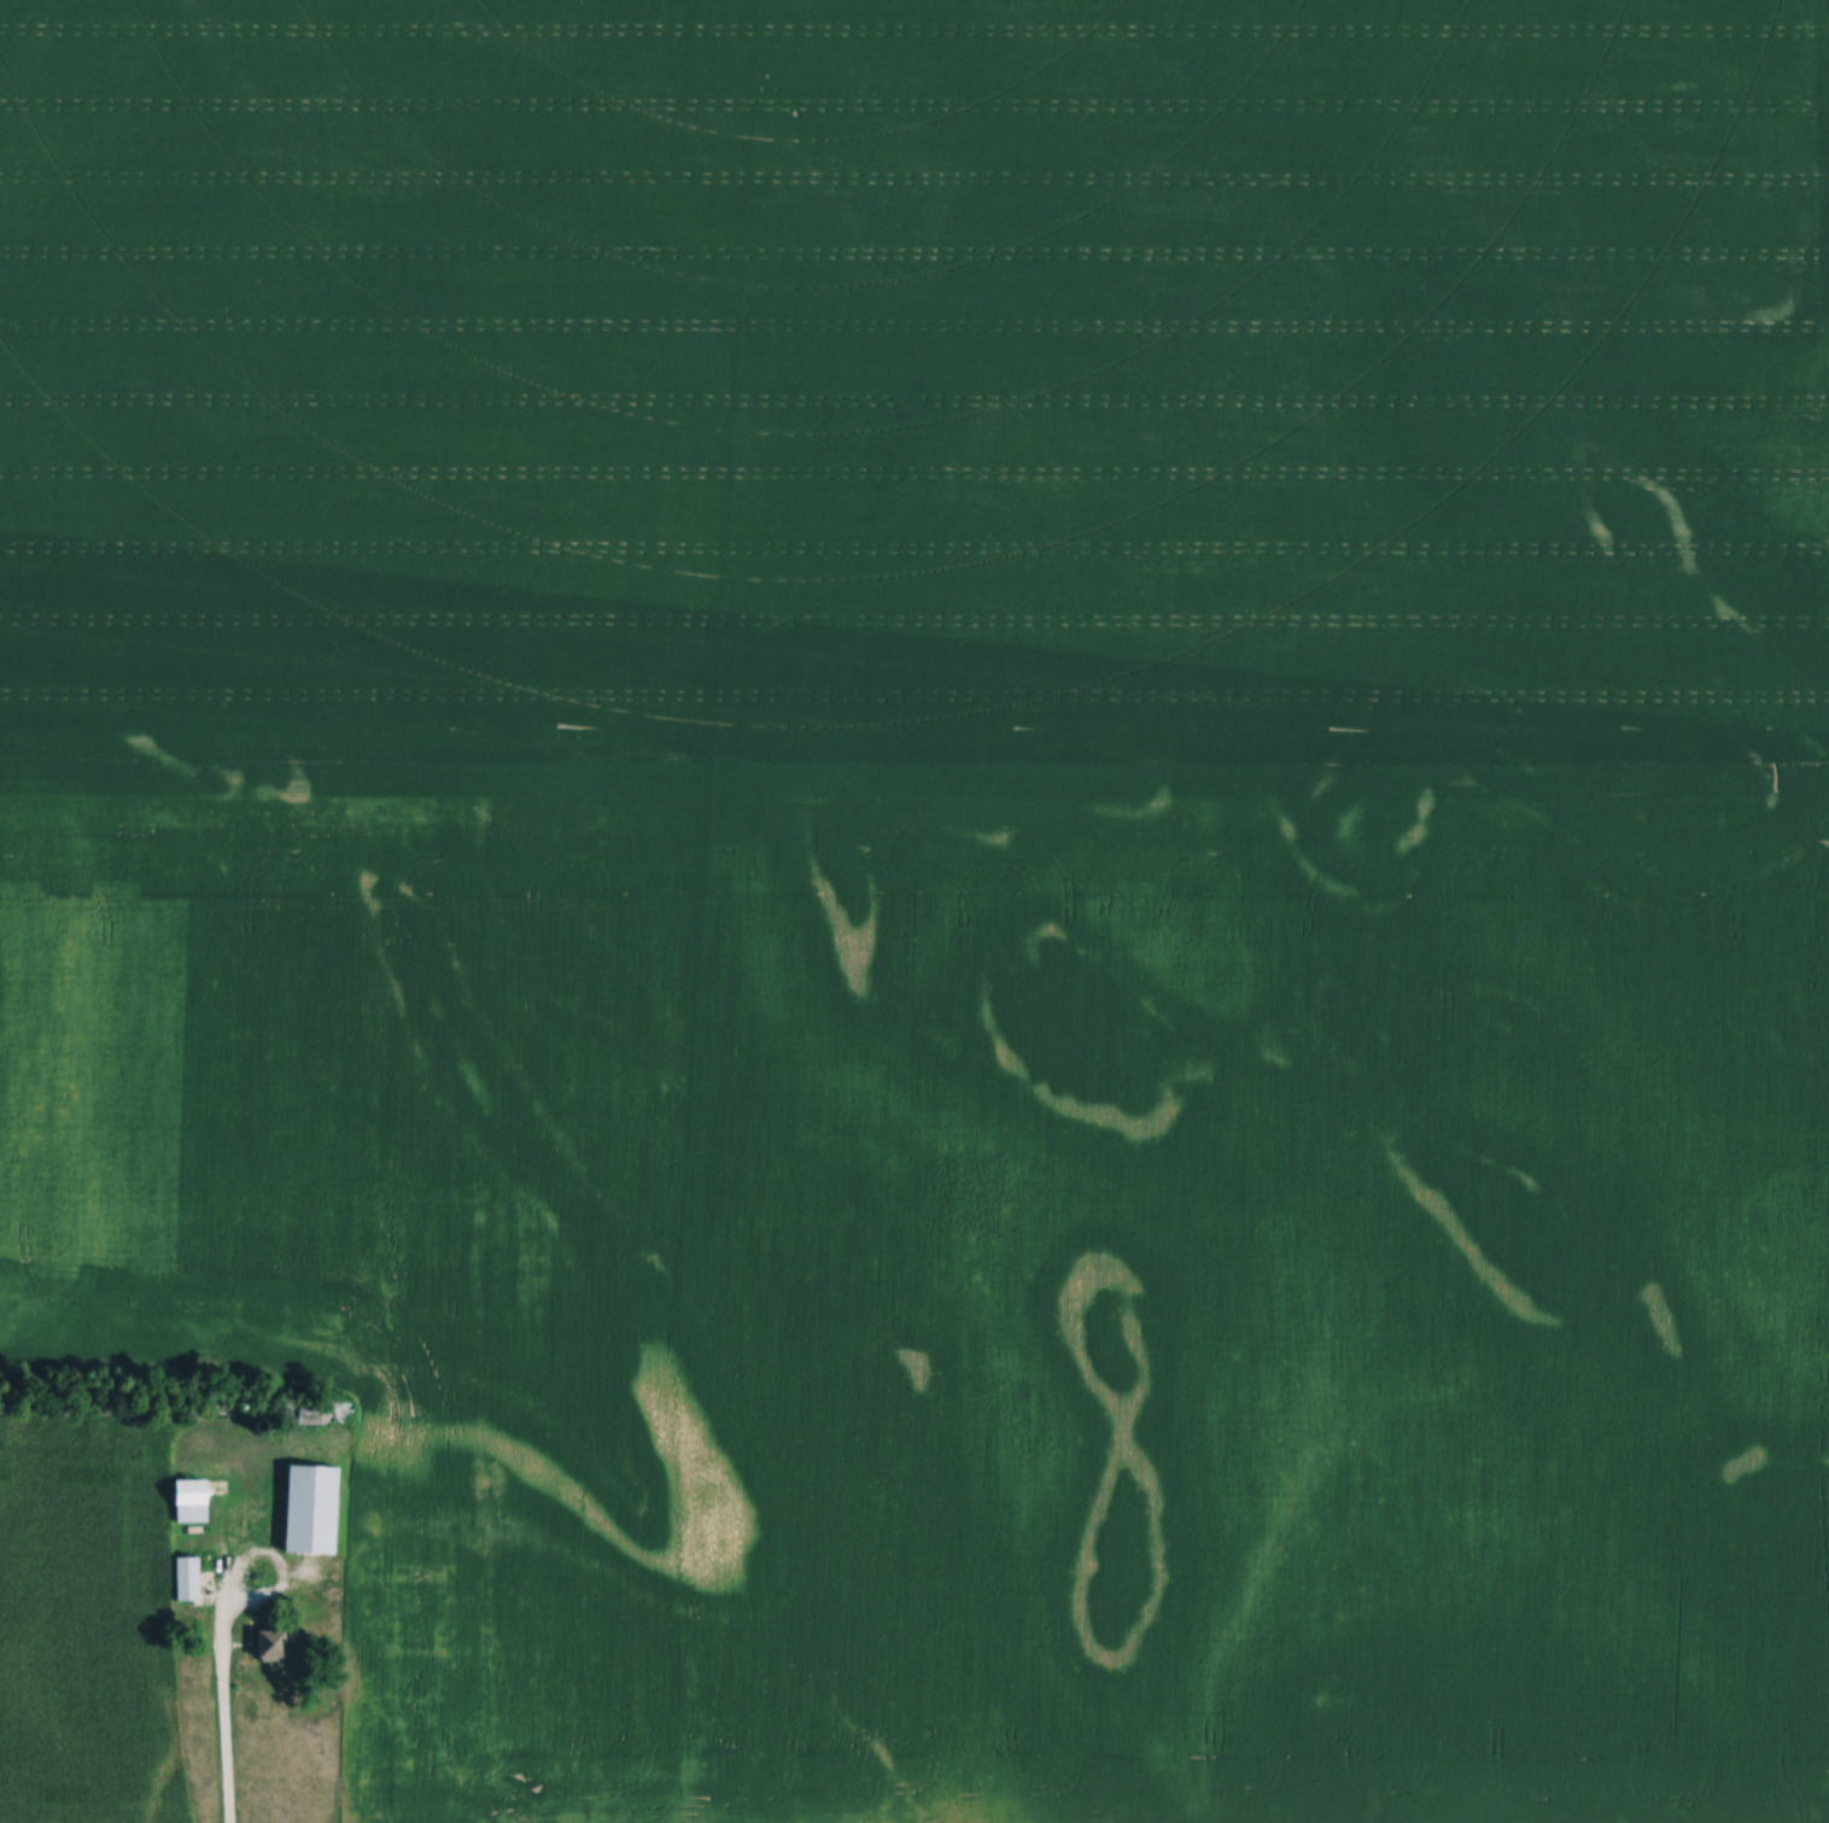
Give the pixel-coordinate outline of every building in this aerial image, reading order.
[(344,1468),(290,1467),(289,1554),(343,1554),(344,1468)] [(214,1524),(214,1483),(182,1483),(182,1524),(214,1524)] [(204,1559),(180,1559),(180,1602),(204,1602),(204,1559)] [(291,1631),(264,1631),(264,1661),(291,1661),(291,1631)]
